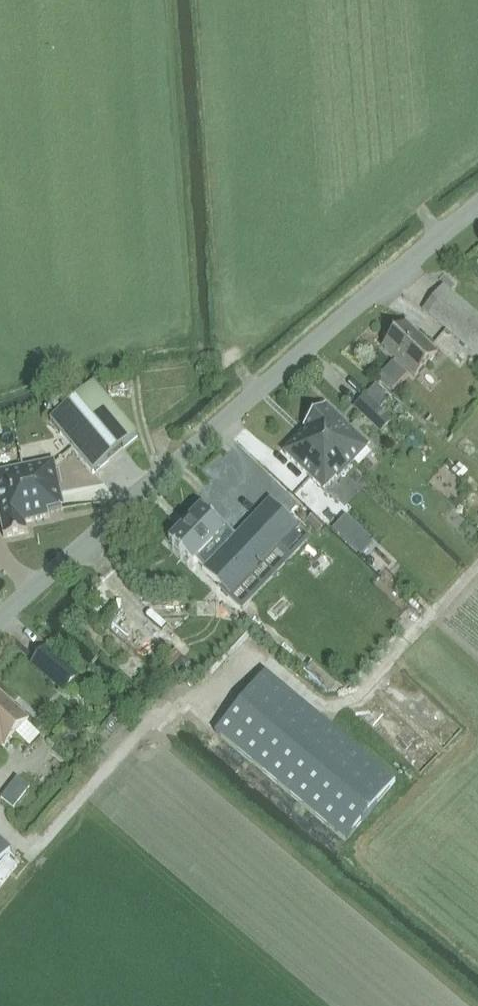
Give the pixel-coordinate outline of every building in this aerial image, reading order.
[(443,285),(424,310),(477,356),(477,315),(443,285)] [(385,348),(416,377),(438,354),(407,325),(385,348)] [(138,436),(94,385),(51,421),(93,473),(138,436)] [(366,395),(355,407),(369,421),(380,409),(366,395)] [(332,441),(354,463),(370,446),(326,404),(304,427),(326,446),(332,441)] [(306,429),(284,452),(325,491),(354,463),(332,441),(326,446),(306,429)] [(64,510),(54,461),(23,467),(34,520),(49,517),(48,513),(64,510)] [(0,472),(0,512),(5,535),(3,536),(4,537),(28,532),(28,531),(27,531),(25,522),(34,520),(23,467),(0,472)] [(196,514),(170,541),(193,564),(196,561),(206,570),(214,562),(238,585),(296,524),(271,499),(236,535),(213,513),(204,522),(196,514)] [(354,536),(361,527),(342,511),(335,519),(354,536)] [(45,649),(33,663),(65,690),(76,677),(45,649)] [(396,780),(267,671),(215,733),(345,841),(396,780)] [(4,743),(6,745),(29,720),(0,693),(0,747),(4,743)] [(380,711),(386,720),(399,711),(393,702),(380,711)] [(11,850),(0,840),(0,862),(11,850)]
